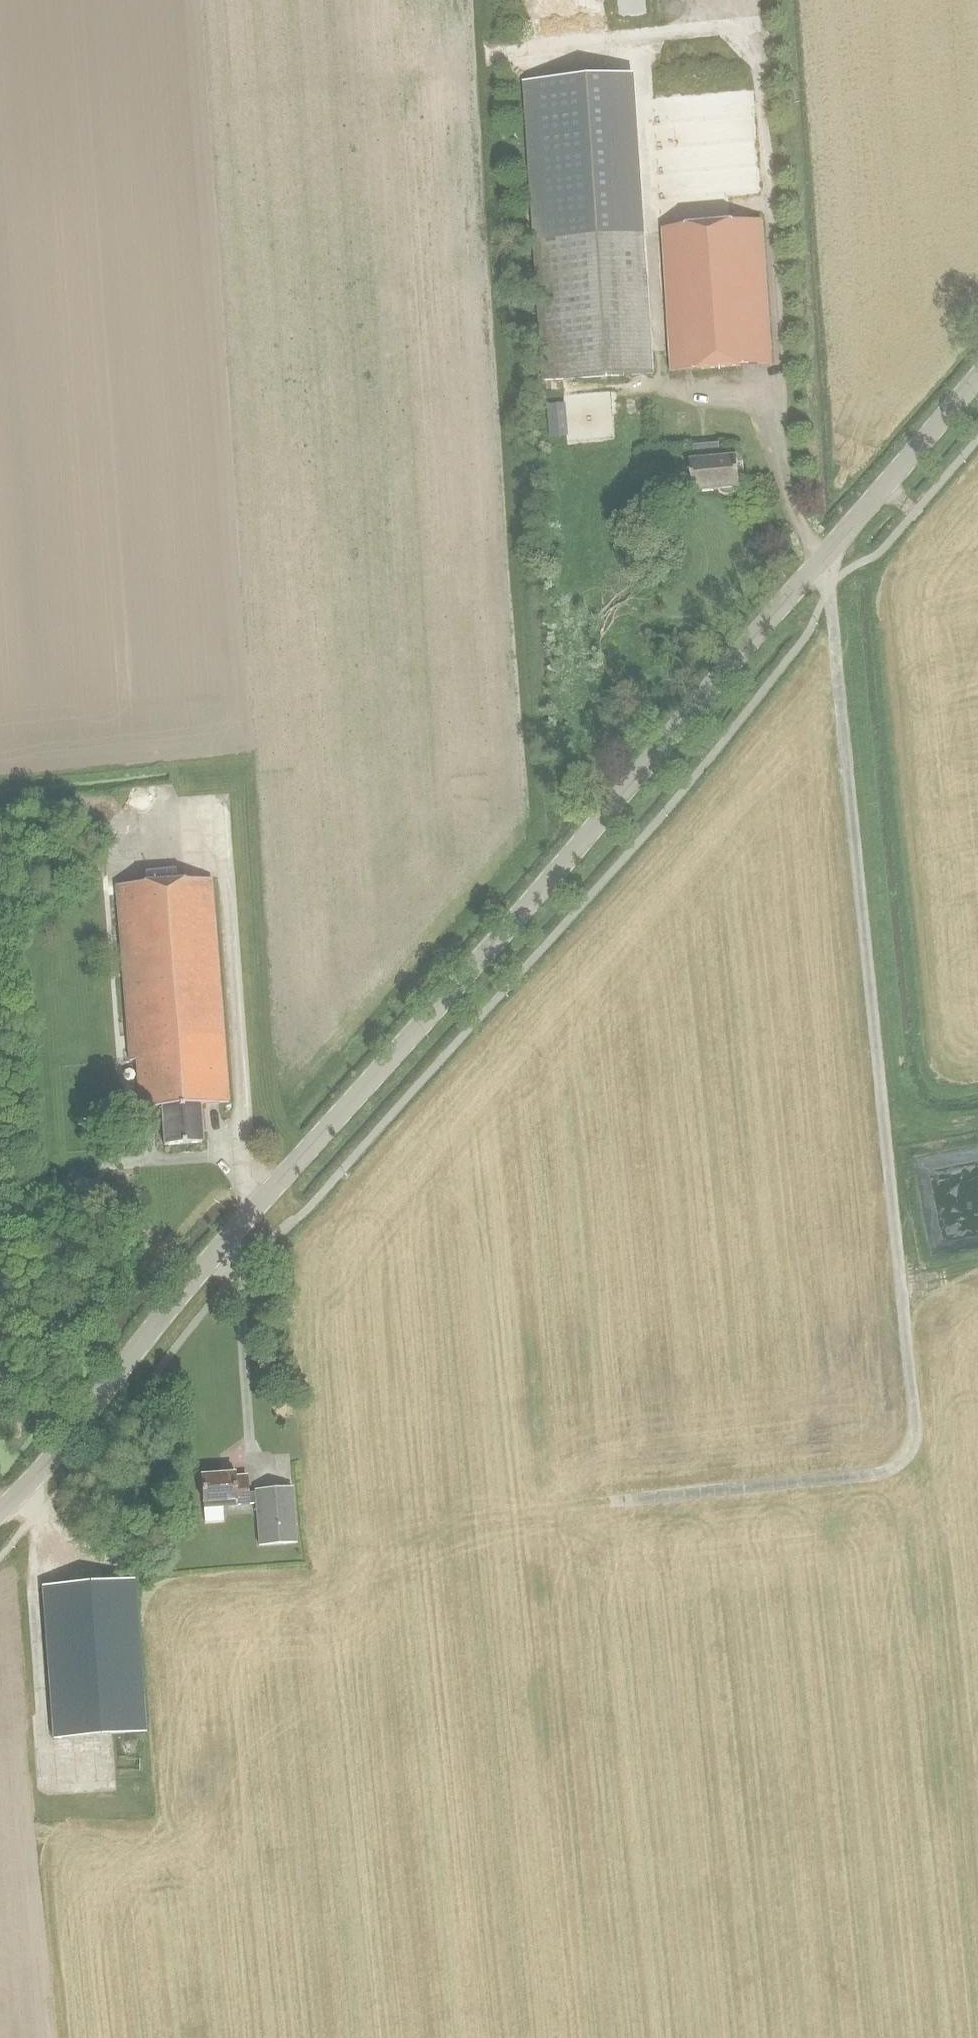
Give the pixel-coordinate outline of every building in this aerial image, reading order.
[(634,75),(523,83),(544,383),(654,375),(634,75)] [(672,375),(771,367),(760,223),(664,230),(672,375)] [(569,436),(566,405),(548,406),(550,438),(569,436)] [(694,449),(695,463),(692,463),(694,493),(741,489),(738,459),(719,461),(718,447),(694,449)] [(197,1107),(226,1104),(209,882),(115,890),(128,1063),(135,1063),(139,1111),(160,1110),(163,1147),(200,1145),(197,1107)] [(202,1511),(221,1510),(253,1508),(256,1549),(294,1546),(290,1491),(253,1493),(253,1495),(246,1496),(245,1478),(234,1479),(234,1476),(200,1478),(202,1511)] [(133,1582),(41,1589),(52,1741),(144,1735),(133,1582)]
